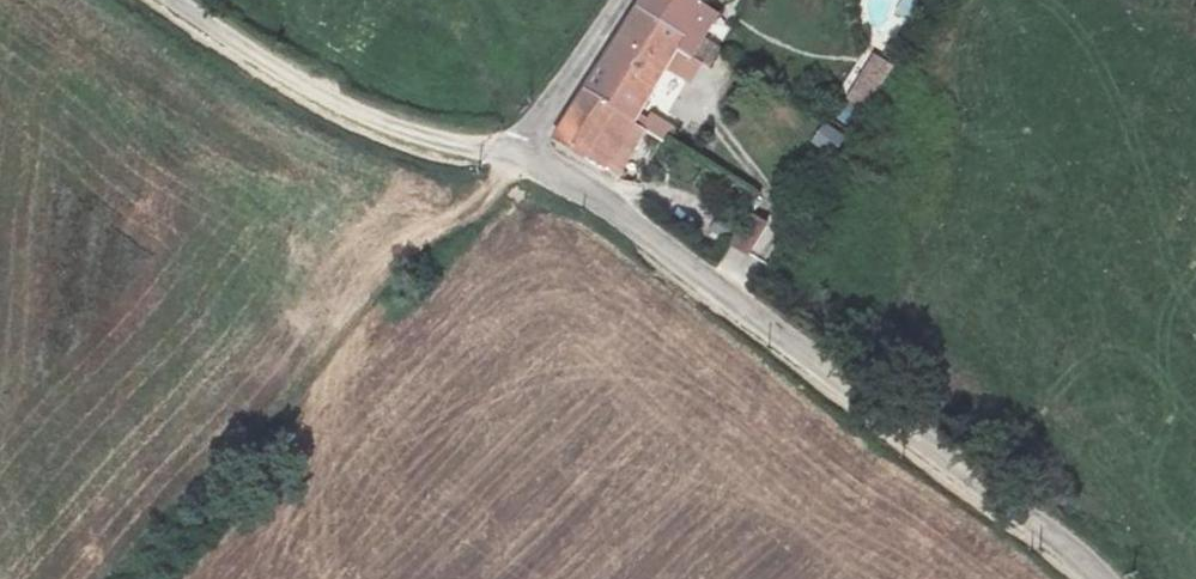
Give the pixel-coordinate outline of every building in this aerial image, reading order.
[(700,0),(649,0),(643,9),(694,42),(714,9),(700,0)] [(909,34),(899,0),(864,0),(877,43),(909,34)] [(694,42),(643,9),(588,87),(633,119),(678,43),(688,48),(694,42)] [(854,97),(870,108),(897,66),(880,54),(854,97)] [(633,119),(588,87),(555,135),(603,169),(633,119)] [(824,123),(813,141),(835,155),(846,137),(824,123)] [(766,217),(749,205),(730,234),(748,245),(766,217)]
